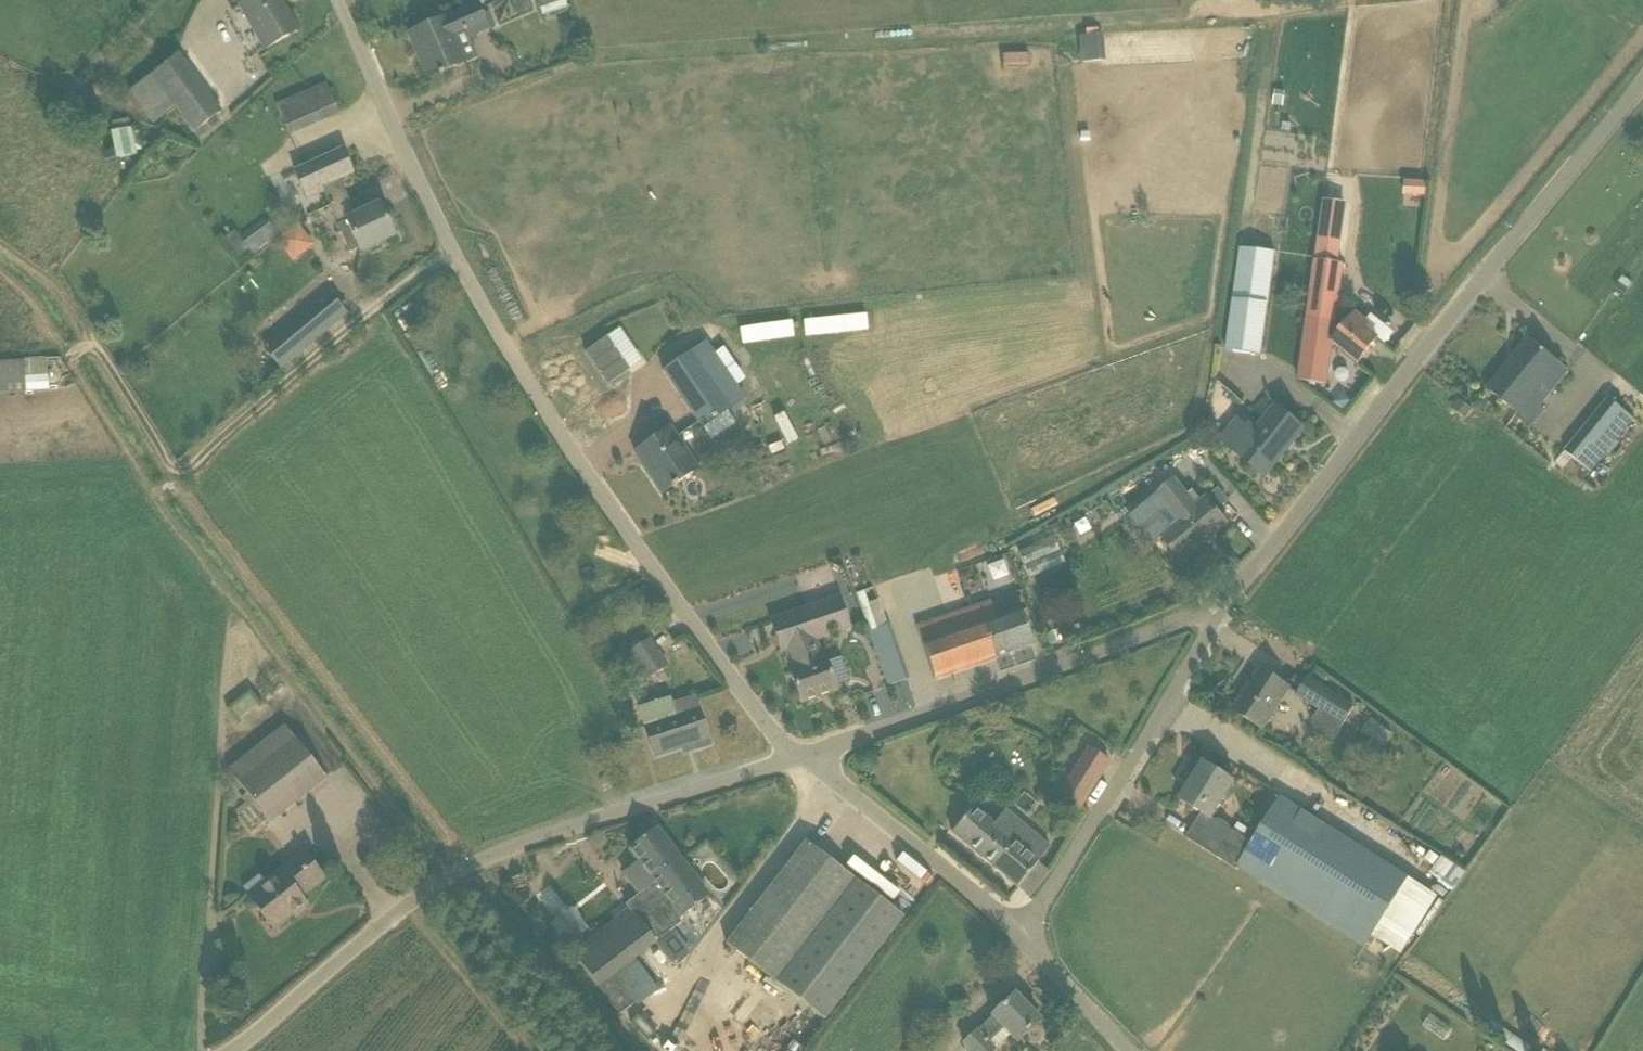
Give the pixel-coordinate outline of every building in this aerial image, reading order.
[(280,0),(249,0),(240,5),(266,50),(298,31),(280,0)] [(446,18),(409,34),(429,79),(466,63),(454,37),(465,32),(468,38),(488,29),(478,5),(446,19),(446,18)] [(561,32),(576,28),(574,22),(559,26),(561,32)] [(1103,60),(1103,34),(1080,34),(1080,60),(1103,60)] [(179,56),(152,75),(129,91),(153,122),(175,105),(194,131),(221,112),(179,56)] [(102,82),(94,85),(98,96),(107,92),(102,82)] [(339,113),(326,83),(276,105),(289,135),(339,113)] [(111,132),(115,150),(117,160),(137,156),(136,151),(141,150),(138,132),(132,134),(131,128),(129,119),(112,122),(114,132),(111,132)] [(352,173),(342,151),(295,172),(307,199),(323,191),(330,205),(347,197),(339,179),(352,173)] [(1424,204),(1425,181),(1405,180),(1405,204),(1424,204)] [(360,252),(394,236),(380,205),(356,216),(347,197),(330,205),(342,232),(350,228),(360,252)] [(1324,201),(1317,249),(1329,251),(1336,202),(1324,201)] [(294,260),(313,244),(299,226),(279,243),(294,260)] [(251,253),(246,246),(235,254),(240,261),(251,253)] [(1275,251),(1239,247),(1226,350),(1263,355),(1264,352),(1276,354),(1278,337),(1265,336),(1275,251)] [(1334,344),(1350,357),(1359,364),(1378,340),(1366,330),(1370,325),(1356,314),(1342,331),(1335,325),(1344,265),(1316,261),(1307,321),(1322,324),(1322,326),(1315,336),(1330,348),(1334,344)] [(332,298),(284,338),(298,354),(346,314),(332,298)] [(608,384),(628,369),(607,338),(586,352),(608,384)] [(1569,372),(1530,340),(1489,390),(1534,427),(1548,411),(1541,406),(1569,372)] [(662,371),(702,428),(745,399),(705,342),(662,371)] [(23,366),(23,360),(10,361),(11,370),(23,369),(24,383),(46,382),(46,365),(23,366)] [(1579,462),(1592,473),(1635,419),(1609,398),(1556,464),(1563,469),(1569,462),(1575,467),(1579,462)] [(1220,440),(1238,455),(1265,477),(1304,430),(1277,407),(1257,432),(1240,419),(1220,440)] [(635,452),(663,493),(698,470),(670,428),(635,452)] [(1208,499),(1196,509),(1177,480),(1157,495),(1179,523),(1162,537),(1182,560),(1227,523),(1208,499)] [(1218,508),(1228,499),(1218,487),(1208,496),(1218,508)] [(854,595),(868,632),(886,625),(877,601),(868,604),(863,592),(854,595)] [(840,599),(804,611),(815,640),(850,627),(840,599)] [(916,627),(934,680),(1033,646),(1021,611),(997,620),(990,602),(916,627)] [(836,690),(833,680),(825,659),(822,660),(815,640),(804,611),(771,622),(781,652),(786,650),(793,670),(793,671),(790,671),(800,703),(836,690)] [(888,687),(907,680),(886,625),(868,632),(888,687)] [(667,666),(649,640),(630,653),(647,679),(667,666)] [(1290,689),(1277,680),(1260,669),(1234,711),(1263,730),(1290,689)] [(1354,708),(1331,693),(1309,679),(1298,695),(1320,710),(1313,722),(1316,730),(1333,741),(1354,708)] [(675,716),(644,726),(654,757),(709,739),(695,698),(672,705),(675,716)] [(327,778),(285,726),(229,770),(270,823),(327,778)] [(1109,763),(1087,748),(1058,793),(1081,808),(1109,763)] [(1434,894),(1410,879),(1282,799),(1253,844),(1245,838),(1250,830),(1239,823),(1234,832),(1231,830),(1229,825),(1222,820),(1216,821),(1213,819),(1236,783),(1204,763),(1180,800),(1203,814),(1187,839),(1238,871),(1239,869),(1366,949),(1373,938),(1397,953),(1434,894)] [(1361,783),(1358,778),(1352,777),(1348,781),(1347,786),(1350,791),(1356,792),(1360,789),(1361,783)] [(1028,897),(1047,874),(1049,872),(1038,862),(1047,852),(1002,814),(994,824),(974,807),(952,833),(1028,897)] [(666,872),(681,861),(657,829),(630,849),(639,862),(624,873),(640,894),(626,905),(629,908),(653,938),(671,924),(658,908),(669,900),(664,894),(676,885),(666,872)] [(824,1020),(904,917),(806,841),(726,945),(824,1020)] [(303,852),(248,896),(274,929),(306,904),(301,897),(324,879),(303,852)] [(674,929),(681,923),(679,919),(708,897),(681,861),(666,872),(676,885),(664,894),(669,900),(658,908),(671,924),(653,938),(652,938),(656,943),(655,943),(669,963),(671,965),(672,965),(674,966),(678,966),(679,965),(691,953),(674,929)] [(522,875),(511,879),(515,890),(526,886),(522,875)] [(655,943),(656,943),(652,938),(653,938),(629,908),(570,953),(597,987),(618,1016),(634,1003),(614,974),(655,943)] [(964,1042),(972,1050),(993,1050),(1010,1034),(1018,1042),(1040,1021),(1014,994),(964,1042)]
